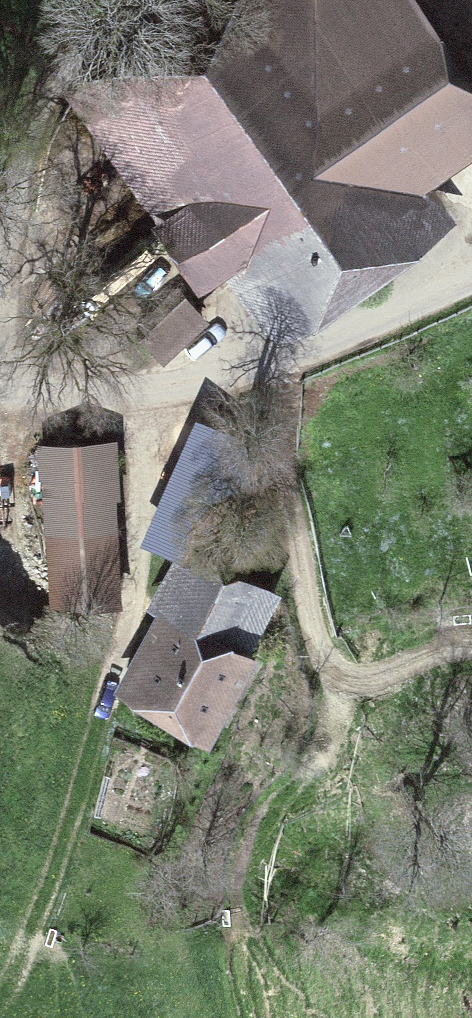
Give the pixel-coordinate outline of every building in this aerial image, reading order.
[(75,83),(166,218),(157,224),(187,268),(195,262),(217,294),(257,268),(279,301),(414,210),(393,179),(471,126),(471,107),(400,0),(198,0),(75,83)] [(174,285),(133,323),(158,349),(198,311),(174,285)] [(44,446),(51,600),(114,596),(115,596),(108,443),(44,446)] [(239,644),(244,646),(276,589),(206,551),(139,675),(203,711),(239,644)]
